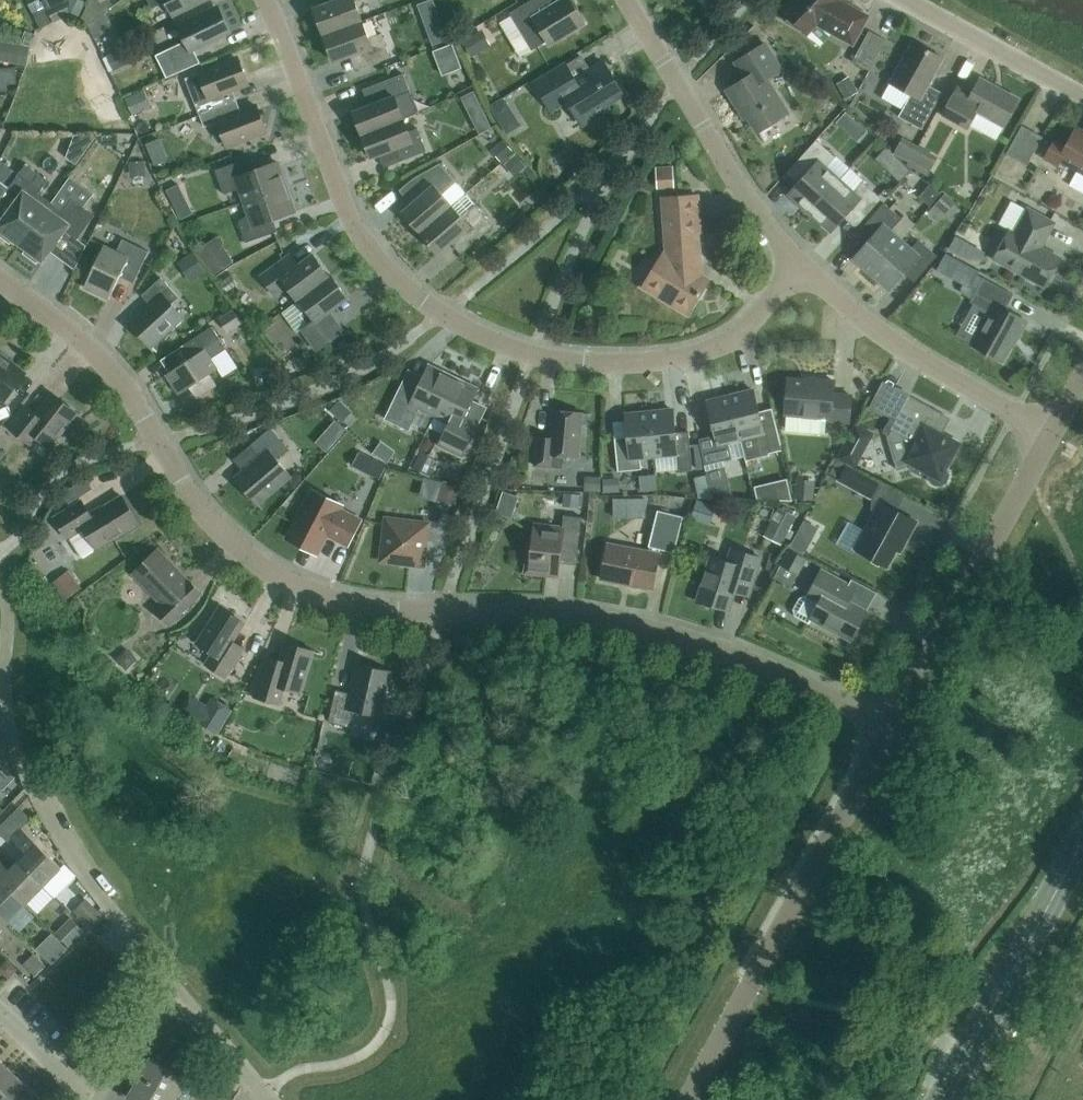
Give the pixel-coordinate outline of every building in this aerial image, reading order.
[(49,8),(55,21),(70,14),(69,0),(68,0),(49,8)] [(106,11),(92,0),(90,0),(79,21),(87,25),(106,11)] [(152,9),(166,2),(173,16),(205,0),(148,0),(152,9)] [(363,21),(356,4),(367,0),(338,0),(314,9),(324,35),(363,21)] [(579,8),(574,1),(570,0),(563,0),(544,11),(538,0),(532,0),(510,14),(532,50),(547,41),(550,45),(585,23),(578,12),(579,8)] [(868,17),(837,0),(797,0),(786,11),(790,15),(786,22),(802,31),(804,29),(808,33),(817,24),(853,44),(868,17)] [(433,1),(420,6),(424,18),(437,13),(433,1)] [(33,12),(41,28),(53,23),(45,7),(33,12)] [(167,78),(201,63),(194,50),(228,34),(215,8),(178,26),(185,41),(156,55),(167,78)] [(106,11),(87,25),(95,39),(114,29),(106,12),(106,11)] [(363,21),(324,35),(334,62),(358,53),(363,67),(391,57),(382,34),(369,38),(363,21)] [(32,47),(37,33),(26,29),(21,43),(32,47)] [(870,71),(887,41),(869,31),(852,62),(870,71)] [(483,50),(476,35),(463,42),(471,56),(483,50)] [(922,130),(942,93),(929,86),(944,59),(913,42),(890,83),(911,95),(899,117),(922,130)] [(441,48),(444,56),(456,51),(453,44),(441,48)] [(788,114),(767,80),(782,70),(765,44),(736,62),(746,78),(727,90),(739,108),(742,106),(758,133),(788,114)] [(10,58),(29,62),(31,50),(12,47),(10,58)] [(120,48),(106,55),(114,70),(127,63),(120,48)] [(200,115),(226,105),(222,94),(248,84),(238,58),(200,73),(209,98),(196,103),(200,115)] [(623,94),(604,62),(575,80),(566,65),(536,83),(552,110),(568,100),(583,125),(610,108),(608,104),(623,94)] [(363,135),(404,119),(419,113),(403,74),(372,86),(378,103),(354,112),(363,135)] [(1019,100),(981,79),(974,90),(961,83),(943,115),(968,129),(977,112),(1004,127),(1019,100)] [(841,89),(847,99),(859,92),(853,82),(841,89)] [(476,120),(488,114),(476,90),(464,97),(476,120)] [(126,99),(133,115),(146,109),(139,93),(126,99)] [(508,120),(511,108),(505,99),(491,108),(501,124),(508,120)] [(226,105),(200,115),(205,127),(219,121),(228,146),(267,132),(257,106),(231,116),(226,105)] [(844,112),(834,123),(843,131),(853,120),(844,112)] [(404,119),(363,135),(372,158),(396,148),(401,161),(427,151),(418,128),(409,132),(404,119)] [(1027,165),(1043,138),(1022,126),(1007,154),(1027,165)] [(1076,131),(1067,146),(1056,140),(1045,158),(1058,165),(1061,160),(1078,170),(1070,185),(1082,193),(1082,135),(1076,131)] [(150,155),(164,149),(159,137),(145,143),(150,155)] [(909,162),(918,146),(902,137),(893,154),(909,162)] [(810,213),(840,180),(826,167),(836,157),(817,140),(797,162),(809,172),(789,194),(810,213)] [(496,150),(503,158),(513,150),(505,142),(496,150)] [(918,146),(909,162),(908,165),(928,176),(939,157),(918,146)] [(511,161),(520,171),(526,165),(517,155),(511,161)] [(245,201),(287,187),(278,162),(256,169),(252,157),(216,170),(224,194),(240,188),(245,201)] [(146,171),(145,160),(129,161),(129,172),(146,171)] [(14,171),(0,161),(0,181),(4,184),(14,171)] [(899,161),(888,173),(897,181),(908,170),(899,161)] [(421,233),(453,206),(443,194),(457,183),(440,163),(413,179),(425,193),(403,213),(421,233)] [(20,245),(51,202),(39,193),(48,181),(26,164),(8,188),(20,196),(0,224),(0,236),(10,243),(13,239),(20,245)] [(656,188),(674,188),(673,166),(656,168),(656,188)] [(1007,175),(996,185),(1009,198),(1019,188),(1007,175)] [(840,180),(810,213),(832,232),(851,210),(862,221),(882,199),(863,182),(854,192),(840,180)] [(179,184),(167,190),(181,220),(194,214),(179,184)] [(930,207),(940,193),(929,185),(919,198),(930,207)] [(287,187),(245,201),(249,214),(239,222),(246,243),(278,232),(274,219),(295,212),(287,187)] [(466,194),(453,206),(421,233),(439,254),(458,237),(468,249),(494,226),(476,205),(466,194)] [(946,214),(956,202),(945,194),(928,213),(936,219),(943,211),(946,214)] [(701,261),(699,237),(701,237),(698,196),(663,198),(667,255),(664,254),(644,287),(689,314),(709,281),(694,272),(701,261)] [(64,211),(51,202),(20,245),(27,250),(24,253),(37,263),(40,259),(41,260),(43,262),(45,260),(44,259),(66,230),(78,239),(95,215),(73,199),(64,211)] [(872,274),(901,241),(891,232),(902,219),(885,203),(859,232),(869,241),(854,258),(872,274)] [(1042,248),(1055,223),(1028,208),(1015,233),(1010,230),(994,259),(1045,288),(1061,258),(1042,248)] [(212,240),(197,250),(214,275),(229,265),(212,240)] [(901,241),(872,274),(890,290),(905,273),(915,282),(937,256),(919,241),(911,250),(901,241)] [(105,245),(85,287),(109,299),(122,272),(136,279),(149,252),(135,245),(129,257),(105,245)] [(193,252),(181,259),(195,279),(206,272),(193,252)] [(946,253),(937,269),(970,287),(979,271),(946,253)] [(288,287),(298,300),(332,276),(331,275),(330,277),(314,255),(297,267),(289,256),(284,259),(261,276),(276,296),(288,287)] [(227,293),(238,284),(228,269),(216,277),(227,293)] [(332,276),(298,300),(299,301),(300,300),(307,309),(300,314),(308,325),(302,330),(318,351),(339,335),(325,315),(348,298),(332,276)] [(151,346),(183,317),(172,304),(179,297),(161,278),(142,295),(151,305),(130,324),(151,346)] [(1019,335),(1027,321),(1006,310),(1014,295),(984,278),(971,302),(990,313),(972,345),(1003,362),(1018,334),(1019,335)] [(227,333),(242,323),(233,310),(220,319),(227,333)] [(197,398),(217,385),(210,374),(218,369),(211,359),(227,349),(212,327),(183,346),(192,358),(166,375),(179,394),(190,387),(197,398)] [(26,373),(0,353),(0,402),(3,404),(26,373)] [(435,416),(454,377),(430,365),(419,387),(404,380),(386,419),(409,431),(420,409),(435,416)] [(454,377),(435,416),(450,424),(439,445),(463,457),(482,418),(467,411),(478,389),(454,377)] [(815,382),(789,379),(786,414),(830,418),(830,421),(849,423),(852,396),(833,394),(834,381),(815,380),(815,382)] [(759,412),(754,390),(730,396),(741,439),(745,456),(758,453),(759,456),(783,450),(773,409),(759,412)] [(50,447),(77,412),(53,393),(36,415),(25,407),(9,427),(31,445),(37,437),(50,447)] [(733,459),(728,442),(741,439),(730,396),(707,402),(712,424),(711,424),(712,425),(721,462),(733,459)] [(943,414),(910,396),(891,430),(914,443),(905,460),(909,462),(911,471),(920,475),(928,473),(928,479),(931,483),(936,486),(942,486),(947,483),(949,478),(949,473),(946,468),(946,467),(959,444),(934,431),(943,414)] [(340,399),(330,411),(340,420),(351,409),(340,399)] [(650,412),(654,456),(678,454),(679,471),(693,470),(689,432),(676,433),(674,410),(650,412)] [(553,468),(553,467),(565,468),(566,456),(578,457),(583,413),(553,411),(551,439),(538,438),(535,466),(553,468)] [(640,458),(654,456),(650,412),(625,415),(628,438),(615,439),(618,472),(631,471),(641,469),(640,458)] [(345,431),(334,421),(323,434),(334,443),(345,431)] [(857,425),(848,442),(839,458),(855,466),(859,458),(872,434),(857,425)] [(257,504),(291,476),(277,460),(289,450),(271,428),(250,446),(260,458),(236,479),(257,504)] [(413,468),(427,475),(432,464),(418,457),(413,468)] [(373,459),(366,473),(380,480),(387,466),(373,459)] [(872,499),(880,484),(846,465),(838,480),(872,499)] [(733,498),(725,466),(706,471),(712,497),(733,498)] [(93,489),(86,478),(63,493),(70,504),(93,489)] [(616,478),(603,479),(604,492),(616,492),(616,478)] [(585,479),(584,490),(601,492),(601,480),(585,479)] [(787,479),(755,487),(758,499),(792,500),(787,479)] [(813,501),(814,481),(796,480),(795,499),(813,501)] [(348,545),(360,521),(339,510),(341,506),(313,491),(291,534),(320,549),(327,534),(348,545)] [(139,524),(122,496),(90,515),(81,501),(55,517),(68,538),(84,528),(97,550),(139,524)] [(645,496),(633,496),(633,512),(646,512),(645,496)] [(697,500),(691,519),(704,523),(710,504),(697,500)] [(907,539),(917,522),(882,503),(856,549),(887,567),(904,537),(907,539)] [(782,545),(797,517),(777,507),(762,536),(782,545)] [(675,553),(684,517),(658,511),(650,547),(651,547),(650,552),(609,544),(602,580),(653,589),(659,554),(660,550),(675,553)] [(446,546),(456,517),(443,513),(438,527),(428,526),(429,524),(386,519),(381,561),(424,566),(427,538),(434,539),(433,542),(446,546)] [(582,518),(583,517),(564,515),(562,528),(536,525),(534,543),(530,542),(526,572),(558,576),(562,545),(579,547),(582,518)] [(808,552),(814,542),(800,534),(794,545),(808,552)] [(729,611),(735,592),(749,596),(752,588),(761,558),(733,549),(729,562),(712,557),(698,601),(729,611)] [(798,576),(807,559),(789,550),(780,566),(798,576)] [(169,624),(201,594),(163,554),(154,554),(134,574),(165,606),(158,612),(169,624)] [(867,612),(848,602),(855,589),(849,585),(821,570),(808,596),(799,598),(793,610),(795,616),(809,624),(812,619),(852,640),(867,612)] [(65,573),(50,584),(62,602),(77,591),(65,573)] [(226,677),(240,655),(244,649),(233,641),(245,623),(221,608),(198,644),(213,654),(206,665),(226,677)] [(285,643),(281,659),(267,655),(264,666),(255,697),(280,705),(285,688),(301,693),(314,651),(285,643)] [(131,653),(123,653),(116,659),(126,669),(136,659),(131,653)] [(380,716),(391,672),(358,665),(351,694),(337,690),(329,722),(350,727),(354,710),(380,716)] [(207,707),(198,721),(218,733),(232,711),(212,698),(207,707)] [(2,825),(0,827),(0,833),(5,838),(10,833),(2,825)] [(18,861),(43,886),(62,868),(21,828),(11,838),(26,853),(18,861)] [(18,861),(9,870),(0,861),(0,879),(25,905),(43,886),(18,861)] [(25,905),(0,879),(0,915),(8,923),(25,905)] [(89,927),(101,916),(90,905),(78,915),(89,927)] [(68,947),(84,932),(70,917),(54,932),(68,947)] [(36,976),(45,967),(37,958),(27,967),(36,976)] [(3,966),(3,973),(9,979),(18,969),(9,960),(3,966)] [(140,1077),(176,1097),(181,1099),(190,1099),(199,1085),(194,1082),(202,1067),(178,1053),(169,1067),(151,1057),(140,1077)] [(8,1068),(0,1060),(0,1076),(8,1068)] [(26,1085),(8,1068),(0,1076),(0,1099),(12,1099),(26,1085)] [(134,1099),(174,1099),(176,1097),(140,1077),(128,1097),(134,1099)] [(12,1099),(41,1099),(26,1085),(12,1099)]
